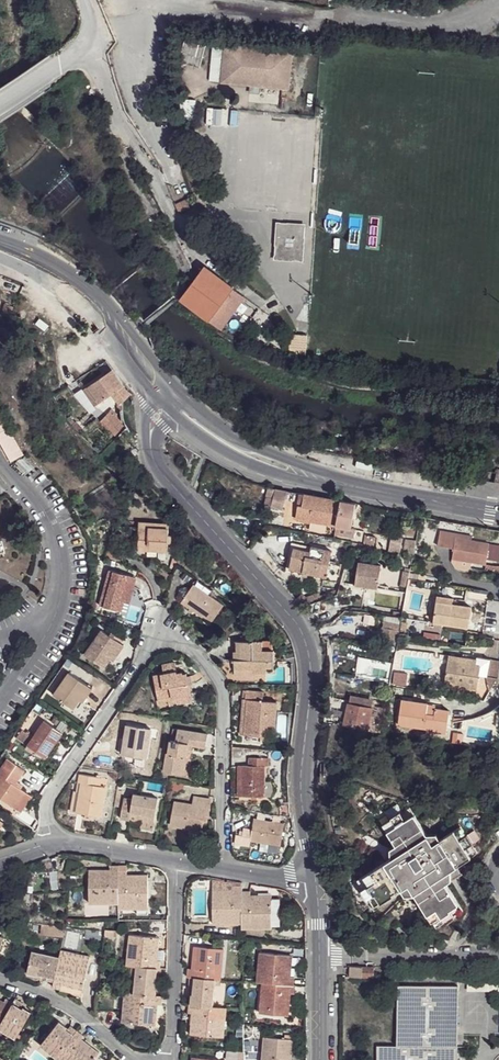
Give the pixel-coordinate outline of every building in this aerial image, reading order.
[(200,66),(203,45),(192,43),(189,65),(200,66)] [(223,58),(221,83),(251,86),(261,87),(290,89),(293,50),(214,44),(212,56),(223,58)] [(250,94),(260,95),(261,87),(251,86),(250,94)] [(190,207),(185,199),(176,204),(179,212),(190,207)] [(293,260),(299,260),(301,238),(304,238),(304,228),(286,226),(287,223),(280,223),(278,246),(275,246),(275,256),(292,257),(293,260)] [(234,288),(205,267),(191,286),(180,300),(209,321),(234,288)] [(220,329),(245,297),(234,288),(209,321),(220,329)] [(246,298),(238,307),(251,318),(259,309),(246,298)] [(112,370),(89,387),(100,402),(112,394),(116,400),(127,392),(112,370)] [(83,391),(94,407),(100,402),(89,387),(83,391)] [(128,392),(127,392),(116,400),(115,400),(119,406),(123,403),(126,401),(131,396),(128,392)] [(110,412),(100,422),(116,438),(126,429),(110,412)] [(10,462),(23,455),(0,413),(0,444),(10,462)] [(207,470),(202,482),(209,484),(214,473),(207,470)] [(481,470),(479,480),(495,482),(497,473),(481,470)] [(269,488),(266,498),(273,500),(284,503),(287,492),(276,489),(269,488)] [(298,506),(296,519),(337,526),(341,501),(304,494),(302,507),(298,506)] [(273,500),(271,507),(283,510),(284,503),(273,500)] [(341,501),(337,526),(351,529),(356,504),(341,501)] [(139,522),(137,552),(168,553),(168,540),(168,536),(169,524),(139,522)] [(337,526),(335,535),(349,537),(351,529),(337,526)] [(489,544),(472,541),(456,539),(457,533),(440,530),(438,546),(454,549),(452,560),(485,566),(486,565),(489,544)] [(457,533),(456,539),(472,541),(472,536),(457,533)] [(353,542),(351,550),(363,552),(364,544),(353,542)] [(390,542),(389,551),(400,552),(401,543),(390,542)] [(107,544),(103,558),(116,561),(119,547),(107,544)] [(294,548),(289,570),(326,578),(332,551),(311,547),(310,552),(294,548)] [(382,565),(359,562),(355,585),(378,589),(382,565)] [(485,566),(484,572),(496,574),(497,567),(486,565),(485,566)] [(110,570),(100,606),(121,612),(124,603),(120,602),(128,575),(110,570)] [(137,577),(128,575),(120,602),(124,603),(130,604),(137,577)] [(197,580),(194,584),(211,596),(214,591),(197,580)] [(194,584),(181,603),(190,609),(193,611),(211,623),(224,605),(211,596),(194,584)] [(301,595),(295,600),(303,609),(322,601),(319,594),(305,599),(301,595)] [(437,595),(436,602),(452,604),(453,598),(437,595)] [(436,602),(433,623),(468,629),(471,607),(452,604),(436,602)] [(387,619),(386,627),(396,629),(398,621),(387,619)] [(382,626),(378,642),(395,646),(398,630),(382,626)] [(101,630),(85,654),(105,668),(111,659),(121,643),(101,630)] [(234,652),(234,670),(255,670),(254,673),(266,673),(266,668),(274,668),(274,650),(271,650),(263,650),(263,642),(263,641),(252,641),(241,641),(237,641),(237,651),(234,652)] [(263,642),(263,650),(271,650),(271,641),(263,642)] [(111,659),(114,661),(125,646),(121,643),(111,659)] [(445,681),(455,683),(455,687),(477,690),(479,676),(498,680),(498,675),(498,662),(477,658),(477,660),(465,658),(465,662),(448,659),(445,681)] [(162,664),(164,673),(177,670),(175,661),(162,664)] [(153,675),(159,701),(168,699),(169,702),(191,697),(186,673),(183,673),(183,671),(178,672),(177,670),(164,673),(153,675)] [(69,672),(53,695),(74,709),(80,700),(83,702),(93,688),(69,672)] [(83,702),(86,704),(95,690),(93,688),(83,702)] [(247,699),(244,735),(260,736),(262,736),(263,731),(270,732),(275,732),(278,701),(262,700),(263,692),(248,690),(247,699)] [(193,702),(191,697),(169,702),(170,706),(193,702)] [(351,697),(349,704),(372,709),(373,702),(351,697)] [(401,700),(401,705),(417,708),(418,702),(401,700)] [(401,705),(398,725),(447,731),(449,711),(435,709),(434,715),(426,714),(427,708),(428,704),(418,702),(417,708),(401,705)] [(349,704),(345,724),(368,729),(367,731),(380,733),(385,708),(378,707),(377,716),(371,715),(372,709),(349,704)] [(28,745),(27,745),(46,758),(63,733),(56,728),(45,720),(33,736),(21,728),(15,737),(28,745)] [(62,721),(56,728),(63,733),(68,725),(62,721)] [(128,725),(123,755),(146,758),(151,729),(128,725)] [(167,753),(164,772),(180,774),(183,756),(186,757),(189,745),(206,748),(208,734),(178,729),(178,730),(176,741),(171,741),(169,753),(167,753)] [(260,736),(260,740),(269,740),(270,732),(263,731),(262,736),(260,736)] [(0,769),(0,798),(21,812),(32,797),(16,785),(26,771),(7,758),(0,769)] [(241,765),(241,796),(252,796),(257,796),(264,796),(265,767),(269,766),(269,758),(249,758),(249,766),(241,765)] [(82,783),(77,813),(86,814),(91,815),(100,817),(105,787),(100,786),(102,778),(80,774),(78,782),(82,783)] [(73,791),(70,812),(77,813),(82,783),(78,782),(77,791),(73,791)] [(124,798),(120,819),(129,820),(131,812),(143,814),(142,817),(155,819),(158,798),(134,794),(133,799),(124,798)] [(174,802),(170,824),(190,828),(202,830),(204,821),(206,808),(210,809),(211,800),(193,797),(192,805),(174,802)] [(385,812),(391,820),(402,813),(397,804),(385,812)] [(358,880),(375,906),(402,889),(409,885),(415,894),(432,921),(441,916),(445,922),(446,924),(455,918),(454,916),(463,911),(446,884),(441,877),(451,870),(471,858),(465,849),(472,844),(473,844),(468,835),(466,836),(460,827),(440,839),(433,844),(427,834),(410,808),(402,813),(391,820),(383,825),(396,845),(401,852),(391,859),(358,880)] [(131,812),(129,820),(141,822),(142,817),(143,814),(131,812)] [(141,822),(140,828),(153,831),(155,819),(142,817),(141,822)] [(243,828),(241,844),(250,846),(251,841),(269,844),(281,846),(284,824),(254,819),(252,830),(243,828)] [(436,834),(427,834),(433,844),(440,839),(436,834)] [(478,854),(472,844),(465,849),(471,858),(478,854)] [(390,849),(391,859),(401,852),(396,845),(390,849)] [(68,868),(68,870),(77,871),(80,856),(69,855),(68,868)] [(89,870),(90,904),(119,903),(119,866),(110,866),(110,870),(110,873),(101,873),(101,870),(89,870)] [(119,903),(119,908),(138,908),(148,908),(148,875),(137,875),(137,878),(127,878),(127,875),(127,874),(127,866),(119,866),(119,903)] [(451,880),(451,870),(441,877),(446,884),(451,880)] [(406,895),(415,894),(409,885),(402,889),(406,895)] [(212,891),(213,924),(242,924),(242,891),(242,886),(234,886),(234,890),(234,894),(224,894),(224,890),(212,891)] [(242,924),(242,929),(271,929),(272,926),(271,899),(271,895),(260,895),(260,898),(250,898),(250,895),(250,891),(242,891),(242,924)] [(271,899),(272,926),(280,926),(280,899),(271,899)] [(445,922),(441,916),(432,921),(436,928),(445,922)] [(40,935),(64,938),(66,927),(42,924),(40,935)] [(67,932),(66,946),(80,946),(81,933),(67,932)] [(130,935),(126,966),(129,966),(136,966),(158,968),(160,968),(161,961),(157,960),(158,950),(159,938),(130,935)] [(188,969),(187,977),(190,977),(215,979),(221,980),(223,949),(194,947),(193,959),(196,959),(195,969),(192,969),(188,969)] [(55,978),(53,987),(62,989),(62,985),(63,982),(73,984),(72,987),(82,990),(90,957),(62,950),(61,950),(60,957),(55,978)] [(32,951),(27,973),(39,975),(39,974),(55,978),(60,957),(32,951)] [(259,953),(257,982),(262,983),(294,986),(295,977),(291,977),(290,977),(287,977),(288,967),(291,967),(292,956),(259,953)] [(135,974),(134,994),(156,997),(157,985),(156,985),(157,977),(161,977),(162,968),(160,968),(158,968),(136,966),(129,966),(128,974),(129,974),(135,974)] [(350,967),(349,977),(374,978),(374,968),(350,967)] [(129,974),(127,993),(134,994),(135,974),(129,974)] [(192,994),(191,1005),(213,1007),(215,979),(190,977),(189,985),(194,985),(193,994),(192,994)] [(262,983),(259,1013),(289,1016),(290,1003),(287,1003),(288,993),(291,993),(295,994),(295,986),(294,986),(262,983)] [(467,992),(498,992),(498,984),(467,983),(467,992)] [(398,986),(397,1046),(457,1047),(458,987),(398,986)] [(125,993),(122,1022),(156,1026),(157,1014),(154,1014),(154,1004),(158,1005),(162,1005),(162,997),(156,997),(134,994),(127,993),(125,993)] [(0,1026),(0,1029),(16,1038),(31,1013),(24,1008),(23,1009),(20,1008),(23,1003),(16,999),(14,1003),(0,1026)] [(14,1003),(6,999),(4,1002),(0,1000),(0,1026),(14,1003)] [(191,1023),(190,1034),(224,1038),(227,1008),(213,1007),(191,1005),(189,1005),(188,1013),(192,1013),(195,1013),(194,1024),(191,1023)] [(59,1022),(41,1045),(57,1057),(74,1035),(78,1031),(71,1026),(67,1030),(65,1028),(66,1027),(59,1022)] [(57,1057),(60,1059),(93,1059),(99,1053),(90,1046),(88,1049),(79,1042),(81,1039),(84,1036),(78,1031),(74,1035),(57,1057)] [(261,1059),(288,1059),(289,1052),(292,1052),(293,1040),(263,1037),(261,1059)] [(79,1042),(88,1049),(90,1046),(81,1039),(79,1042)] [(457,1047),(397,1046),(377,1046),(377,1059),(457,1059),(457,1047)]
